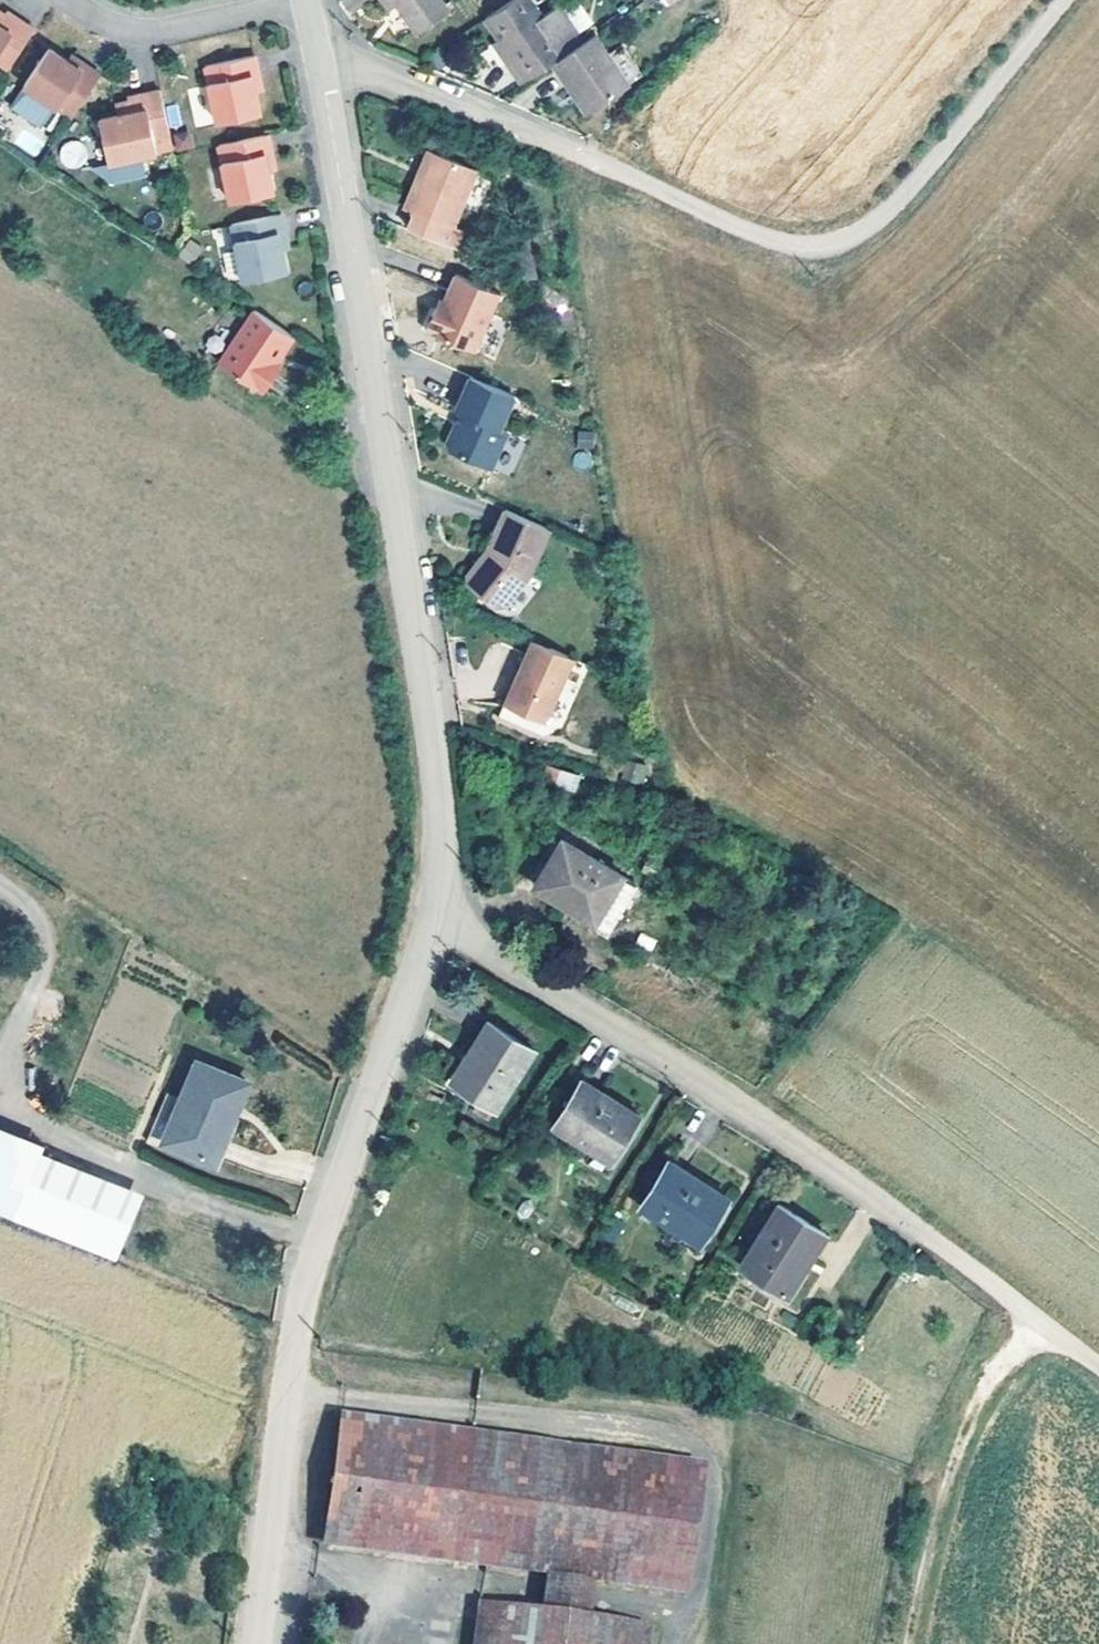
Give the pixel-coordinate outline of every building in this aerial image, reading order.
[(396,1),(415,28),(448,6),(444,0),(395,0),(396,1)] [(498,36),(511,57),(505,61),(518,81),(551,59),(581,38),(557,2),(540,13),(531,0),(509,0),(484,17),(498,36)] [(3,21),(10,11),(0,5),(0,19),(3,21)] [(13,65),(39,27),(12,8),(10,11),(3,21),(0,19),(0,56),(13,65)] [(624,80),(591,32),(581,38),(551,59),(567,83),(572,80),(588,105),(624,80)] [(491,40),(505,61),(511,57),(498,36),(491,40)] [(56,42),(31,78),(32,79),(62,99),(79,111),(108,68),(92,58),(89,64),(75,54),(56,42)] [(79,49),(75,54),(89,64),(92,58),(79,49)] [(259,54),(209,65),(223,122),(266,112),(261,90),(257,73),(264,72),(259,54)] [(264,72),(257,73),(261,90),(267,88),(264,72)] [(48,120),(62,99),(32,79),(18,100),(48,120)] [(583,108),(588,105),(572,80),(567,83),(583,108)] [(158,137),(175,133),(165,88),(133,94),(134,99),(136,110),(124,112),(105,117),(114,161),(161,150),(158,137)] [(124,112),(136,110),(134,99),(122,101),(124,112)] [(172,134),(177,152),(194,147),(190,130),(172,134)] [(272,132),(222,143),(235,200),(278,191),(273,168),(269,152),(276,151),(272,132)] [(462,216),(487,161),(441,140),(417,197),(425,201),(418,218),(463,238),(471,220),(462,216)] [(276,151),(269,152),(273,168),(280,167),(276,151)] [(286,211),(235,222),(248,279),(291,270),(286,248),(283,231),(289,230),(286,211)] [(536,277),(535,270),(545,270),(545,212),(521,212),(522,278),(536,277)] [(289,230),(283,231),(286,248),(293,246),(289,230)] [(471,265),(459,292),(455,302),(440,296),(431,316),(481,338),(505,280),(471,265)] [(455,302),(459,292),(444,286),(440,296),(455,302)] [(298,335),(258,307),(223,359),(267,390),(280,371),(275,368),(281,359),(298,335)] [(286,362),(281,359),(275,368),(280,371),(286,362)] [(520,382),(476,362),(462,396),(470,400),(456,430),(459,437),(497,454),(513,417),(506,414),(520,382)] [(551,515),(507,497),(489,537),(493,539),(486,547),(482,545),(469,562),(470,570),(499,593),(506,592),(531,561),(551,515)] [(489,537),(482,545),(486,547),(493,539),(489,537)] [(503,696),(546,715),(574,651),(531,632),(503,696)] [(546,784),(576,792),(581,775),(551,767),(546,784)] [(638,881),(568,837),(540,881),(610,925),(638,881)] [(548,1046),(503,1018),(485,1047),(492,1052),(474,1080),(497,1095),(512,1104),(548,1046)] [(485,1047),(467,1075),(474,1080),(492,1052),(485,1047)] [(246,1082),(199,1061),(166,1138),(213,1159),(246,1082)] [(572,1120),(595,1081),(575,1069),(551,1106),(572,1120)] [(474,1080),(467,1075),(463,1081),(493,1101),(497,1095),(474,1080)] [(570,1123),(598,1140),(601,1135),(629,1153),(654,1113),(597,1077),(595,1081),(572,1120),(570,1123)] [(13,1213),(34,1162),(43,1141),(0,1124),(0,1208),(13,1213)] [(601,1135),(598,1140),(626,1158),(629,1153),(601,1135)] [(690,1215),(720,1234),(743,1197),(684,1160),(658,1202),(686,1221),(690,1215)] [(135,1206),(34,1162),(13,1213),(115,1254),(135,1206)] [(837,1228),(795,1202),(757,1264),(779,1277),(799,1289),(822,1253),(837,1228)] [(690,1215),(686,1221),(716,1240),(720,1234),(690,1215)] [(799,1289),(779,1277),(775,1284),(802,1302),(829,1258),(822,1253),(799,1289)] [(551,1571),(546,1606),(591,1613),(595,1576),(689,1590),(708,1463),(348,1411),(329,1540),(551,1571)] [(591,1613),(546,1606),(480,1597),(473,1643),(648,1643),(651,1622),(591,1613)]
